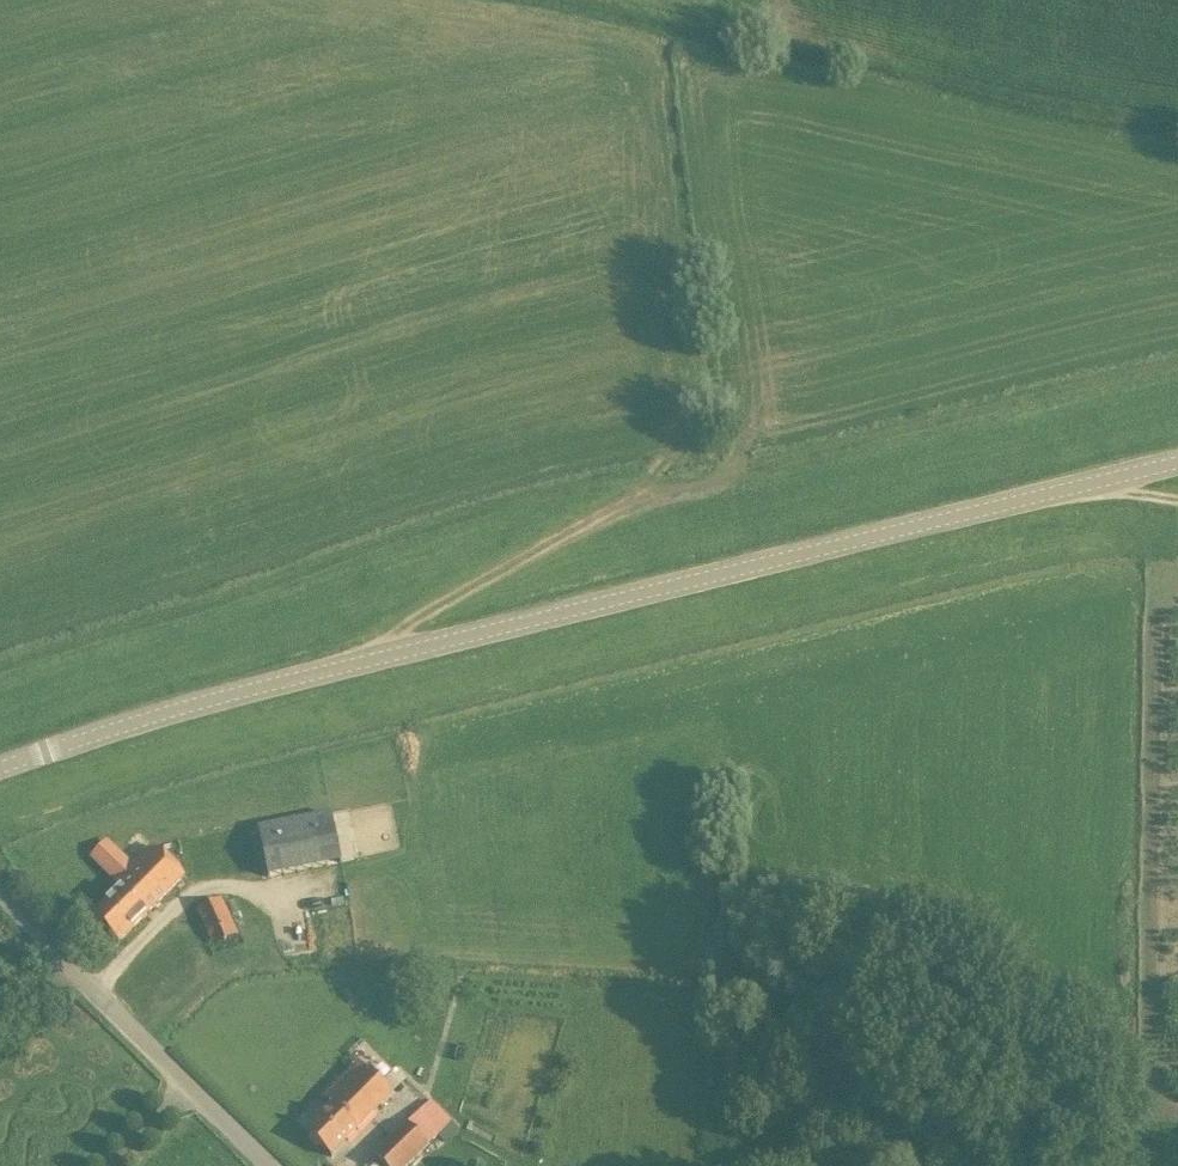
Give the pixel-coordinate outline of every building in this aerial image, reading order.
[(269,876),(354,862),(345,809),(260,824),(269,876)] [(90,858),(116,884),(122,890),(93,917),(119,943),(184,879),(153,848),(134,867),(108,840),(90,858)] [(220,899),(197,910),(213,945),(236,935),(220,899)] [(333,1109),(308,1134),(331,1157),(393,1096),(361,1064),(325,1100),(333,1109)] [(375,1158),(383,1165),(411,1165),(452,1125),(430,1103),(375,1158)]
